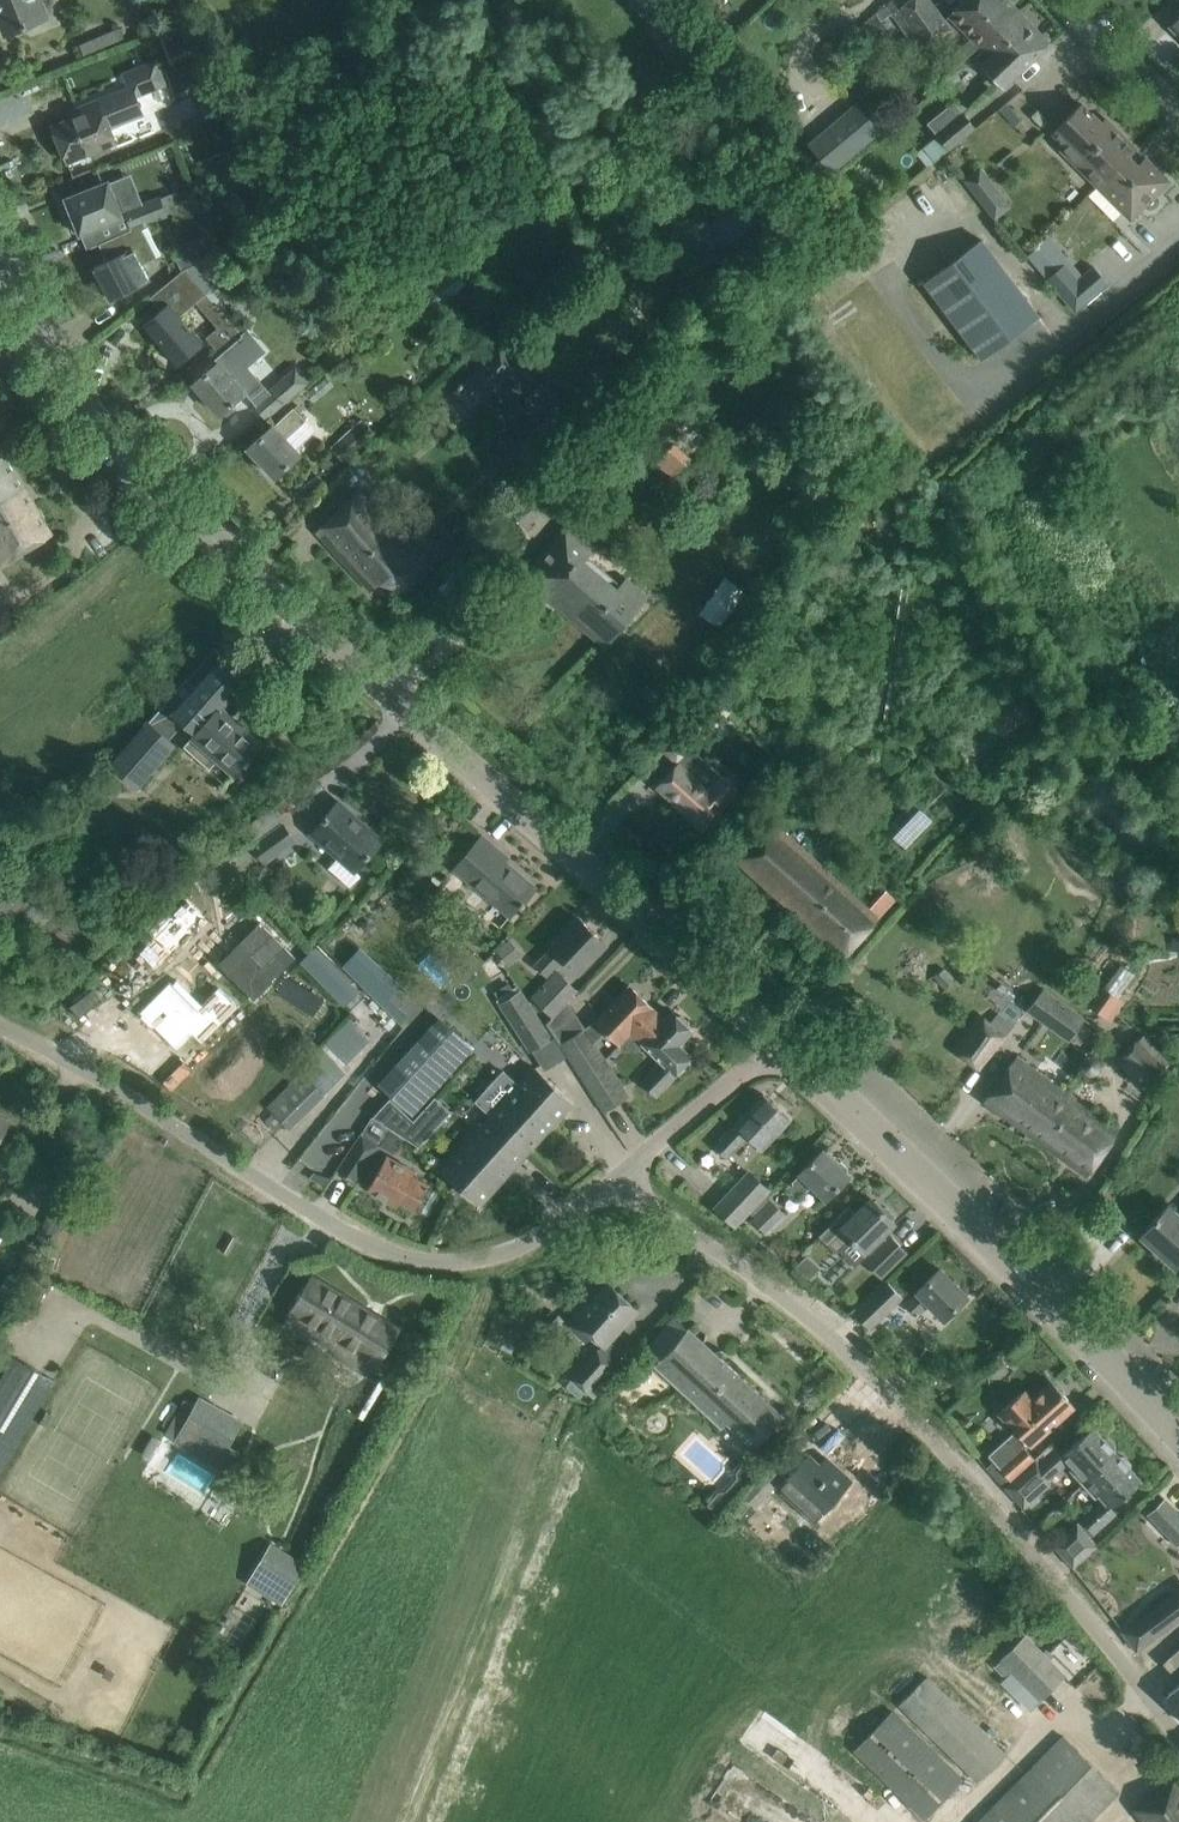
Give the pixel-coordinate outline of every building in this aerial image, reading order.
[(6,34),(46,18),(39,0),(0,0),(0,19),(6,34)] [(885,3),(921,52),(951,30),(929,0),(890,0),(885,3)] [(1009,0),(963,0),(948,15),(982,48),(1021,12),(1009,0)] [(981,65),(1002,88),(1050,41),(1021,12),(982,48),(989,56),(981,65)] [(1168,26),(1178,37),(1178,16),(1168,26)] [(183,53),(175,30),(161,36),(170,58),(183,53)] [(956,56),(934,75),(941,83),(963,64),(956,56)] [(155,61),(124,74),(130,88),(133,96),(134,96),(164,84),(155,61)] [(71,119),(52,126),(66,162),(89,153),(114,142),(115,142),(116,142),(110,127),(141,114),(141,113),(134,96),(133,96),(130,88),(99,101),(98,100),(76,109),(79,115),(71,119)] [(858,104),(809,145),(830,171),(879,130),(858,104)] [(1109,132),(1081,104),(1055,131),(1068,144),(1062,150),(1098,186),(1124,160),(1135,149),(1114,127),(1109,132)] [(958,105),(931,127),(949,150),(976,128),(958,105)] [(1124,160),(1098,186),(1131,218),(1144,206),(1147,208),(1152,208),(1156,207),(1158,202),(1158,198),(1155,194),(1168,181),(1145,158),(1133,170),(1124,160)] [(965,180),(984,204),(998,193),(980,169),(965,180)] [(65,198),(72,215),(68,221),(73,232),(79,232),(80,234),(122,217),(114,198),(119,197),(113,182),(108,184),(108,181),(65,198)] [(183,204),(179,193),(160,200),(167,216),(183,204)] [(132,228),(144,223),(145,225),(167,216),(160,200),(159,197),(125,210),(132,228)] [(107,261),(94,267),(111,300),(150,280),(142,265),(161,255),(145,225),(144,223),(132,228),(98,244),(107,261)] [(982,359),(1040,315),(982,239),(924,283),(982,359)] [(1063,264),(1047,278),(1075,311),(1108,283),(1094,266),(1081,277),(1077,280),(1074,277),(1063,264)] [(206,293),(184,267),(150,296),(161,309),(143,324),(176,363),(201,341),(179,314),(206,293)] [(218,329),(208,337),(209,338),(210,339),(212,341),(210,343),(216,350),(238,331),(235,327),(230,321),(230,322),(229,322),(221,328),(220,327),(218,329)] [(211,368),(193,383),(194,385),(195,384),(204,394),(203,395),(219,414),(221,412),(227,415),(235,408),(233,402),(245,392),(259,380),(247,366),(265,350),(246,328),(240,334),(241,335),(214,358),(217,363),(211,368)] [(481,400),(516,367),(499,349),(465,380),(465,381),(463,383),(478,398),(479,397),(481,400)] [(299,388),(288,375),(254,405),(266,418),(299,388)] [(326,377),(307,393),(315,402),(334,385),(326,377)] [(274,426),(273,425),(248,448),(274,477),(299,454),(286,440),(306,422),(293,408),(274,426)] [(361,421),(331,448),(345,464),(375,437),(361,421)] [(24,486),(0,444),(0,500),(24,486)] [(1,563),(52,533),(24,486),(0,500),(0,560),(1,563)] [(387,575),(405,593),(434,564),(360,491),(316,531),(371,590),(387,575)] [(588,549),(565,529),(525,576),(604,643),(644,596),(625,581),(621,587),(583,555),(588,549)] [(183,721),(195,732),(183,746),(209,769),(218,758),(235,773),(245,762),(246,763),(251,757),(250,756),(262,742),(232,716),(255,689),(228,665),(234,659),(218,646),(188,679),(186,678),(110,763),(136,786),(173,744),(167,739),(183,721)] [(710,695),(680,729),(697,745),(727,710),(710,695)] [(738,790),(691,748),(656,786),(703,829),(738,790)] [(353,814),(338,801),(311,832),(338,856),(328,867),(351,887),(361,875),(355,870),(382,839),(381,838),(379,840),(351,816),(353,814)] [(905,848),(932,820),(912,801),(885,829),(905,848)] [(870,909),(774,822),(739,862),(844,956),(896,898),(887,890),(870,909)] [(220,860),(198,876),(211,893),(232,877),(238,872),(259,857),(263,863),(295,840),(282,823),(279,825),(254,844),(250,839),(220,860)] [(482,835),(466,853),(453,867),(510,916),(520,904),(522,906),(537,888),(504,860),(502,862),(493,855),(498,849),(482,835)] [(188,899),(138,949),(139,950),(152,937),(170,954),(206,918),(188,899)] [(563,959),(577,973),(606,943),(579,918),(534,965),(546,976),(563,959)] [(1089,1006),(1105,1017),(1136,974),(1120,963),(1089,1006)] [(533,997),(552,1016),(577,990),(558,971),(533,997)] [(170,981),(139,1012),(141,1014),(139,1016),(152,1029),(154,1027),(177,1050),(193,1035),(201,1043),(238,1007),(218,986),(201,1003),(177,978),(172,983),(170,981)] [(594,1043),(604,1031),(619,1045),(631,1032),(630,1031),(653,1008),(629,985),(594,1022),(585,1028),(560,1044),(579,1073),(604,1057),(594,1043)] [(1043,988),(1029,1007),(1058,1028),(1071,1009),(1043,988)] [(520,990),(501,1002),(531,1050),(550,1038),(520,990)] [(665,1019),(653,1008),(630,1031),(631,1032),(661,1061),(641,1082),(656,1096),(676,1075),(674,1073),(691,1056),(687,1052),(694,1044),(686,1036),(692,1030),(672,1011),(665,1019)] [(1003,1035),(978,1016),(953,1049),(978,1068),(1003,1035)] [(380,1083),(414,1114),(474,1049),(440,1018),(410,1051),(380,1083)] [(1144,1033),(1119,1059),(1136,1076),(1142,1070),(1151,1080),(1171,1062),(1144,1033)] [(604,1057),(579,1073),(603,1111),(628,1095),(604,1057)] [(1119,1131),(1015,1057),(983,1101),(1087,1176),(1119,1131)] [(503,1069),(476,1099),(493,1114),(488,1119),(526,1153),(573,1101),(555,1085),(535,1067),(519,1084),(503,1069)] [(715,1146),(726,1157),(747,1135),(762,1149),(790,1119),(764,1094),(735,1124),(715,1146)] [(388,1099),(372,1116),(385,1125),(391,1129),(404,1137),(417,1146),(450,1111),(433,1097),(412,1120),(388,1099)] [(9,1120),(0,1116),(0,1138),(9,1120)] [(350,1150),(337,1170),(350,1178),(351,1176),(357,1180),(368,1163),(370,1160),(380,1145),(391,1129),(385,1125),(372,1116),(355,1143),(350,1150)] [(459,1152),(442,1169),(480,1204),(526,1153),(488,1119),(459,1152)] [(835,1162),(823,1149),(800,1172),(801,1173),(786,1188),(796,1198),(810,1183),(826,1199),(849,1176),(847,1174),(848,1168),(841,1161),(835,1162)] [(428,1185),(413,1176),(415,1172),(386,1156),(368,1188),(397,1204),(399,1200),(415,1209),(428,1185)] [(716,1206),(736,1225),(768,1190),(748,1171),(716,1206)] [(50,1264),(79,1203),(59,1193),(33,1243),(44,1248),(42,1252),(37,1250),(34,1256),(50,1264)] [(750,1212),(755,1217),(752,1220),(766,1234),(785,1214),(771,1200),(770,1202),(765,1197),(750,1212)] [(848,1207),(819,1235),(827,1243),(837,1252),(839,1250),(851,1239),(864,1252),(865,1251),(870,1255),(865,1260),(880,1275),(905,1251),(890,1235),(887,1239),(882,1234),(883,1234),(886,1231),(894,1222),(891,1219),(894,1215),(886,1207),(883,1210),(871,1198),(855,1214),(848,1207)] [(1168,1205),(1141,1235),(1175,1267),(1178,1263),(1178,1216),(1168,1205)] [(807,1256),(796,1267),(808,1279),(819,1268),(807,1256)] [(929,1303),(944,1318),(967,1296),(940,1269),(904,1303),(916,1315),(929,1303)] [(317,1328),(377,1363),(398,1328),(312,1276),(290,1311),(293,1313),(285,1324),(310,1339),(317,1328)] [(902,1297),(887,1281),(854,1313),(870,1329),(902,1297)] [(566,1323),(579,1335),(585,1328),(604,1345),(636,1310),(608,1284),(590,1304),(586,1301),(566,1323)] [(727,1422),(754,1447),(784,1415),(688,1328),(674,1316),(658,1334),(648,1346),(661,1358),(654,1366),(721,1428),(727,1422)] [(570,1379),(584,1393),(612,1364),(597,1350),(570,1379)] [(56,1379),(17,1356),(0,1385),(0,1473),(56,1379)] [(1015,1429),(988,1455),(1011,1480),(1035,1458),(1025,1448),(1074,1406),(1052,1381),(1033,1400),(1023,1389),(999,1411),(1015,1429)] [(230,1446),(243,1421),(200,1399),(178,1441),(230,1472),(241,1452),(230,1446)] [(1011,1481),(1005,1486),(1024,1507),(1049,1484),(1047,1482),(1070,1461),(1075,1466),(1071,1470),(1083,1483),(1116,1453),(1092,1426),(1063,1453),(1053,1442),(1035,1458),(1011,1480),(1011,1481)] [(1116,1512),(1111,1506),(1141,1480),(1116,1453),(1083,1483),(1096,1498),(1100,1494),(1104,1498),(1081,1519),(1093,1533),(1116,1512)] [(785,1480),(779,1487),(814,1519),(833,1498),(850,1480),(826,1459),(820,1466),(808,1455),(792,1473),(785,1480)] [(719,1514),(756,1473),(745,1462),(737,1471),(737,1477),(726,1491),(718,1491),(708,1503),(719,1514)] [(742,1495),(754,1506),(783,1476),(770,1464),(742,1495)] [(1157,1522),(1178,1544),(1178,1543),(1178,1513),(1173,1507),(1157,1522)] [(1098,1545),(1077,1522),(1052,1545),(1073,1568),(1098,1545)] [(274,1544),(253,1582),(287,1601),(308,1564),(274,1544)] [(1123,1631),(1137,1650),(1178,1618),(1178,1601),(1173,1593),(1123,1630),(1123,1631)] [(1013,1670),(1001,1683),(1028,1710),(1040,1698),(1063,1675),(1025,1637),(1015,1646),(1008,1653),(1002,1659),(1013,1670)] [(898,1705),(976,1782),(1005,1753),(927,1675),(898,1705)] [(1168,1694),(1178,1709),(1178,1685),(1168,1694)] [(853,1750),(924,1820),(964,1779),(893,1709),(853,1750)] [(1119,1791),(1063,1736),(978,1821),(1089,1821),(1119,1791)] [(1172,1782),(1136,1808),(1147,1821),(1178,1821),(1178,1791),(1172,1782)]
